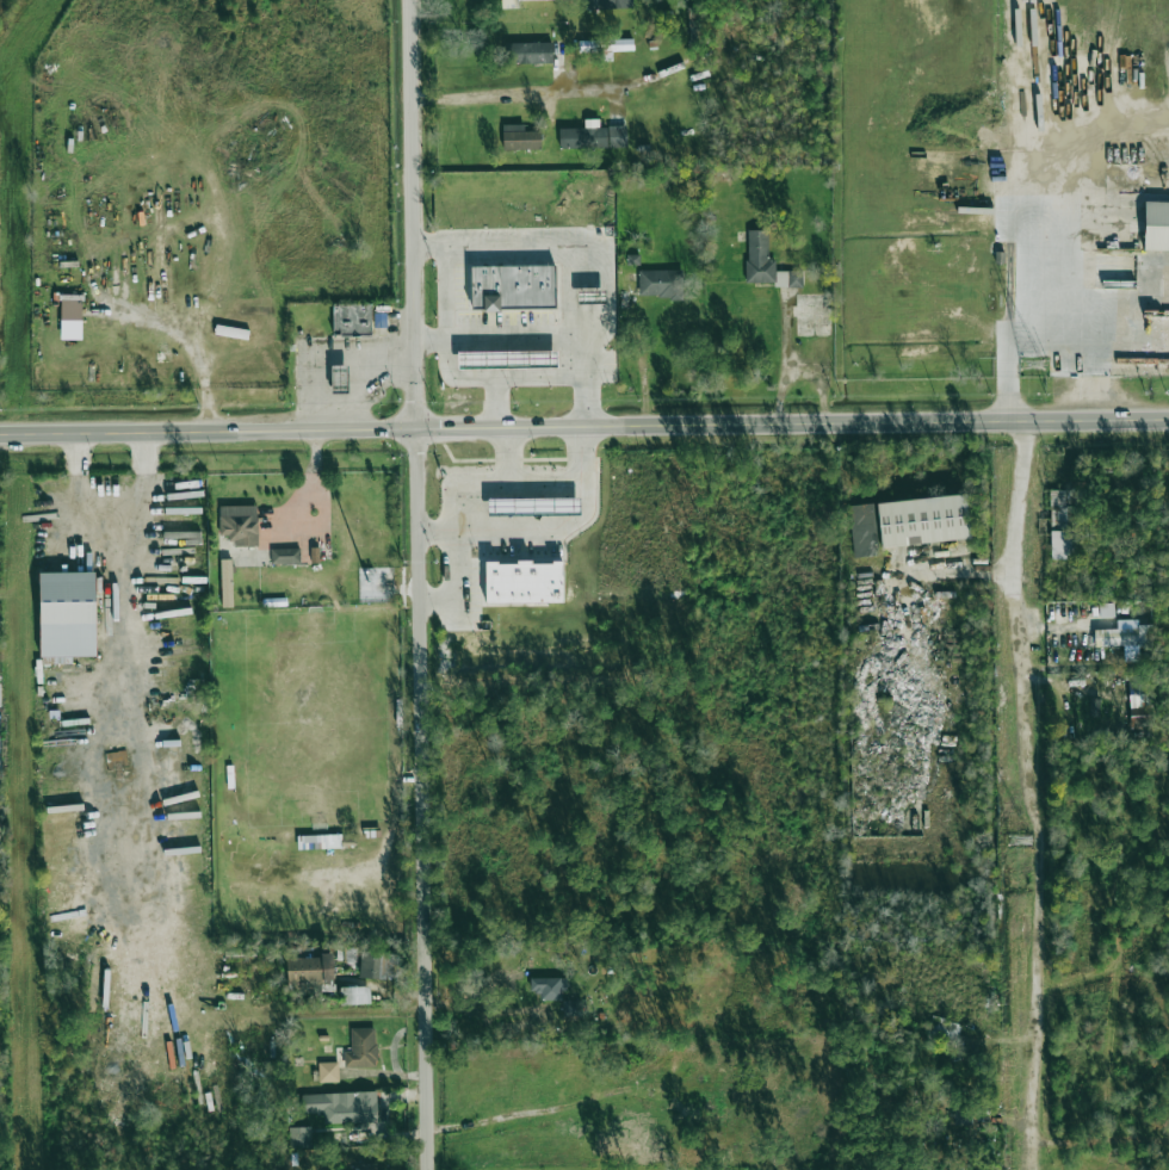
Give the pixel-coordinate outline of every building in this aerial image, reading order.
[(501,8),(519,8),(519,0),(501,0),(501,8)] [(586,9),(633,7),(632,0),(585,0),(586,9)] [(634,39),(605,39),(606,59),(612,59),(612,51),(634,50),(634,39)] [(596,54),(596,41),(579,40),(579,53),(596,54)] [(552,42),(506,43),(506,64),(552,62),(552,42)] [(559,128),(559,148),(627,148),(627,126),(599,126),(599,119),(585,119),(585,128),(559,128)] [(502,124),(503,150),(541,149),(541,131),(524,131),(524,124),(502,124)] [(1144,202),(1143,250),(1168,251),(1168,202),(1144,202)] [(747,283),(775,282),(776,288),(803,287),(802,271),(775,271),(775,260),(768,260),(767,230),(746,230),(747,283)] [(470,267),(556,266),(556,309),(499,309),(500,314),(484,314),(484,310),(471,310),(470,267)] [(685,270),(638,270),(639,298),(686,297),(685,270)] [(579,291),(605,291),(605,304),(577,304),(579,291)] [(60,339),(81,340),(82,295),(61,294),(60,339)] [(334,303),(371,304),(371,334),(334,334),(334,303)] [(247,339),(249,329),(216,326),(215,335),(247,339)] [(458,352),(549,352),(550,369),(459,369),(458,352)] [(332,366),(350,366),(350,394),(332,394),(332,366)] [(1070,490),(1050,490),(1051,527),(1071,527),(1070,490)] [(876,503),(881,548),(970,539),(965,494),(876,503)] [(488,516),(579,513),(579,497),(487,501),(488,516)] [(850,505),(852,558),(877,557),(875,504),(850,505)] [(257,505),(219,506),(219,536),(231,536),(231,547),(258,547),(257,505)] [(1050,531),(1051,560),(1075,559),(1074,530),(1050,531)] [(271,565),(300,564),(300,548),(270,549),(271,565)] [(221,608),(233,608),(232,559),(221,559),(221,608)] [(485,603),(563,602),(563,562),(485,563),(485,603)] [(40,657),(96,656),(95,572),(39,573),(40,657)] [(1114,617),(1113,603),(1098,604),(1098,618),(1114,617)] [(1152,627),(1094,628),(1094,647),(1152,646),(1152,627)] [(1151,706),(1150,677),(1128,677),(1129,707),(1151,706)] [(1100,698),(1089,697),(1088,717),(1099,717),(1100,698)] [(1151,707),(1129,708),(1130,715),(1151,714),(1151,707)] [(1130,729),(1152,728),(1151,716),(1129,717),(1130,729)] [(354,846),(354,835),(342,834),(342,846),(354,846)] [(341,848),(340,835),(297,836),(297,849),(341,848)] [(360,977),(397,978),(397,954),(360,953),(360,977)] [(333,982),(332,956),(286,957),(286,983),(333,982)] [(564,1000),(564,978),(529,977),(529,992),(540,992),(540,1000),(564,1000)] [(369,986),(339,987),(340,1005),(370,1004),(369,986)] [(563,1001),(563,1016),(584,1015),(583,1000),(563,1001)] [(956,1047),(961,1023),(931,1017),(927,1042),(956,1047)] [(350,1028),(351,1052),(344,1052),(344,1067),(376,1067),(376,1028),(350,1028)] [(318,1082),(339,1082),(338,1062),(318,1063),(318,1082)] [(377,1122),(376,1092),(303,1094),(303,1113),(324,1112),(324,1124),(377,1122)] [(969,1125),(968,1105),(953,1106),(954,1126),(969,1125)] [(311,1148),(311,1127),(288,1127),(289,1148),(311,1148)]
